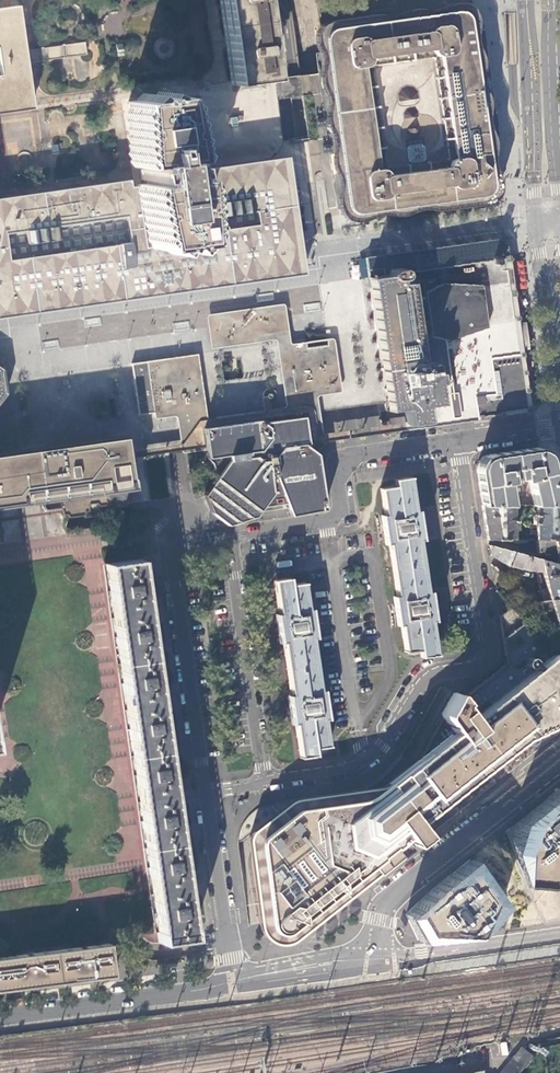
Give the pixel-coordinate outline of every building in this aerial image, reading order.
[(227,45),(231,80),(267,77),(256,0),(221,0),(227,45)] [(12,10),(0,11),(0,109),(26,105),(12,10)] [(349,27),(323,30),(328,67),(340,157),(342,165),(349,218),(493,199),(482,118),(473,56),(467,10),(369,24),(349,27)] [(46,47),(47,59),(87,53),(85,41),(46,47)] [(185,177),(182,152),(170,98),(126,104),(131,156),(135,184),(134,184),(142,247),(152,246),(195,239),(187,177),(185,177)] [(233,117),(229,117),(231,125),(238,124),(237,116),(233,117)] [(278,164),(260,167),(259,167),(187,177),(195,239),(152,246),(142,247),(134,184),(38,198),(29,199),(0,204),(0,281),(7,280),(10,296),(45,291),(119,281),(129,279),(158,275),(238,264),(258,261),(292,256),(280,176),(278,164)] [(282,164),(278,164),(280,176),(292,256),(296,255),(282,164)] [(499,242),(495,241),(494,241),(483,242),(459,246),(430,250),(384,257),(366,259),(368,278),(376,277),(375,268),(406,263),(412,273),(476,264),(498,261),(504,260),(505,260),(507,258),(506,250),(506,248),(505,247),(504,246),(504,245),(503,244),(502,244),(501,243),(499,242)] [(292,256),(258,261),(238,264),(158,275),(129,279),(119,281),(45,291),(10,296),(7,280),(0,281),(0,310),(2,310),(26,307),(47,303),(62,301),(98,296),(159,288),(294,269),(292,256)] [(509,270),(507,258),(505,260),(504,260),(498,261),(500,270),(507,269),(508,270),(509,270)] [(498,261),(476,264),(478,273),(478,275),(508,270),(507,269),(500,270),(498,261)] [(478,273),(476,264),(412,273),(406,263),(375,268),(376,277),(386,275),(389,271),(392,269),(394,269),(398,269),(402,271),(403,273),(404,276),(402,279),(399,281),(399,284),(478,273)] [(404,276),(403,273),(402,271),(398,269),(394,269),(392,269),(389,271),(386,275),(388,282),(399,280),(399,281),(402,279),(404,276)] [(512,285),(509,270),(508,270),(478,275),(480,292),(485,328),(456,337),(457,342),(446,343),(446,338),(442,339),(445,359),(450,364),(463,379),(463,380),(455,381),(459,413),(472,412),(473,416),(479,415),(477,402),(500,399),(494,362),(523,358),(521,346),(518,323),(517,318),(516,315),(512,316),(513,320),(511,321),(506,286),(512,285)] [(368,278),(384,381),(392,380),(394,394),(395,402),(396,408),(402,407),(404,408),(405,410),(407,423),(431,419),(432,423),(456,419),(455,414),(459,413),(455,381),(463,380),(463,379),(450,364),(445,359),(441,356),(437,351),(433,346),(431,342),(429,335),(428,330),(427,326),(427,321),(427,317),(428,312),(430,307),(433,302),(435,301),(436,299),(438,297),(440,296),(442,294),(445,292),(447,291),(452,289),(454,288),(457,288),(459,288),(466,288),(468,288),(471,289),(474,290),(479,292),(480,292),(478,275),(478,273),(399,284),(399,281),(399,280),(388,282),(386,275),(376,277),(368,278)] [(516,315),(512,285),(506,286),(511,321),(513,320),(512,316),(516,315)] [(485,328),(480,292),(479,292),(474,290),(471,289),(468,288),(466,288),(459,288),(457,288),(454,288),(452,289),(447,291),(445,292),(442,294),(440,296),(438,297),(436,299),(435,301),(433,302),(430,307),(428,312),(427,317),(427,321),(427,326),(428,330),(429,335),(431,342),(433,346),(437,351),(441,356),(445,359),(442,339),(446,338),(446,343),(457,342),(456,337),(485,328)] [(217,342),(281,333),(280,323),(283,323),(281,312),(279,312),(278,311),(214,320),(217,342)] [(524,322),(518,323),(521,346),(528,346),(524,322)] [(284,351),(290,394),(336,387),(330,345),(284,351)] [(186,449),(209,446),(206,428),(209,428),(203,385),(201,385),(196,354),(154,361),(161,412),(180,409),(185,443),(186,449)] [(530,408),(523,358),(494,362),(500,399),(477,402),(479,415),(530,408)] [(161,412),(154,361),(131,364),(138,415),(161,412)] [(12,396),(8,371),(0,366),(0,409),(12,396)] [(209,446),(220,517),(318,504),(303,415),(209,428),(206,428),(209,446)] [(130,457),(129,451),(126,435),(37,447),(11,451),(11,452),(13,454),(15,454),(16,455),(37,452),(121,440),(124,461),(126,460),(126,464),(131,465),(130,457)] [(124,461),(121,440),(37,452),(16,455),(0,457),(0,509),(42,503),(59,501),(60,506),(63,510),(63,514),(68,514),(71,517),(84,515),(86,511),(89,511),(88,506),(90,503),(96,503),(98,506),(111,504),(113,507),(127,505),(129,503),(132,502),(133,498),(133,491),(132,489),(130,488),(129,480),(133,479),(131,465),(126,464),(126,460),(124,461)] [(186,449),(185,443),(164,445),(129,451),(130,457),(165,453),(186,449)] [(513,506),(537,506),(559,505),(559,499),(554,473),(550,455),(544,449),(539,448),(525,450),(494,454),(488,455),(482,459),(478,465),(477,470),(481,491),(483,506),(513,506)] [(401,625),(405,652),(419,649),(420,656),(436,653),(431,620),(434,619),(431,598),(430,591),(426,591),(419,539),(422,539),(419,517),(418,510),(415,510),(409,476),(394,478),(395,485),(379,487),(384,513),(380,514),(385,545),(389,544),(396,595),(392,595),(397,625),(401,625)] [(537,506),(537,515),(534,515),(534,524),(537,524),(537,539),(559,539),(559,505),(537,506)] [(514,520),(513,506),(483,506),(486,523),(489,540),(514,540),(514,530),(517,530),(517,520),(514,520)] [(537,539),(538,554),(546,554),(546,560),(558,563),(559,569),(559,539),(537,539)] [(540,558),(490,545),(491,556),(511,567),(528,571),(537,571),(543,572),(540,558)] [(158,943),(193,939),(191,923),(188,900),(178,832),(174,806),(161,718),(158,695),(147,625),(143,598),(138,558),(105,562),(158,943)] [(559,569),(558,563),(546,560),(540,558),(543,572),(549,599),(559,597),(559,569)] [(537,574),(544,600),(549,599),(543,572),(537,571),(537,574)] [(295,724),(300,756),(315,754),(315,748),(329,746),(325,720),(328,719),(324,689),(321,690),(313,638),(317,638),(312,608),(308,609),(304,582),(290,583),(289,577),(273,579),(278,613),(275,613),(276,620),(280,644),(283,643),(291,694),(287,695),(289,707),(292,724),(295,724)] [(514,579),(510,583),(516,589),(520,585),(514,579)] [(531,604),(537,602),(524,589),(523,590),(521,588),(518,591),(530,604),(531,604)] [(549,599),(544,600),(537,602),(531,604),(542,616),(552,613),(553,617),(545,619),(552,626),(556,625),(557,632),(559,631),(559,597),(549,599)] [(296,942),(383,874),(506,778),(559,735),(559,660),(555,654),(554,655),(537,634),(512,607),(501,615),(509,664),(466,693),(460,688),(457,692),(459,694),(458,695),(455,693),(454,692),(452,694),(442,714),(444,717),(423,754),(382,786),(377,787),(348,792),(295,799),(253,831),(250,835),(249,836),(249,838),(248,842),(249,842),(260,925),(261,927),(263,932),(264,934),(265,936),(267,937),(268,938),(271,941),(274,942),(276,943),(278,944),(284,945),(286,944),(289,944),(291,943),(293,943),(296,942)] [(543,924),(559,920),(559,789),(503,832),(518,882),(534,906),(543,924)] [(501,921),(494,862),(478,854),(404,911),(418,941),(479,936),(501,921)] [(110,945),(102,946),(31,955),(24,956),(0,959),(0,992),(114,977),(110,945)] [(463,1047),(466,1060),(506,1053),(504,1040),(463,1047)] [(533,1057),(521,1047),(498,1072),(518,1072),(533,1057)]
